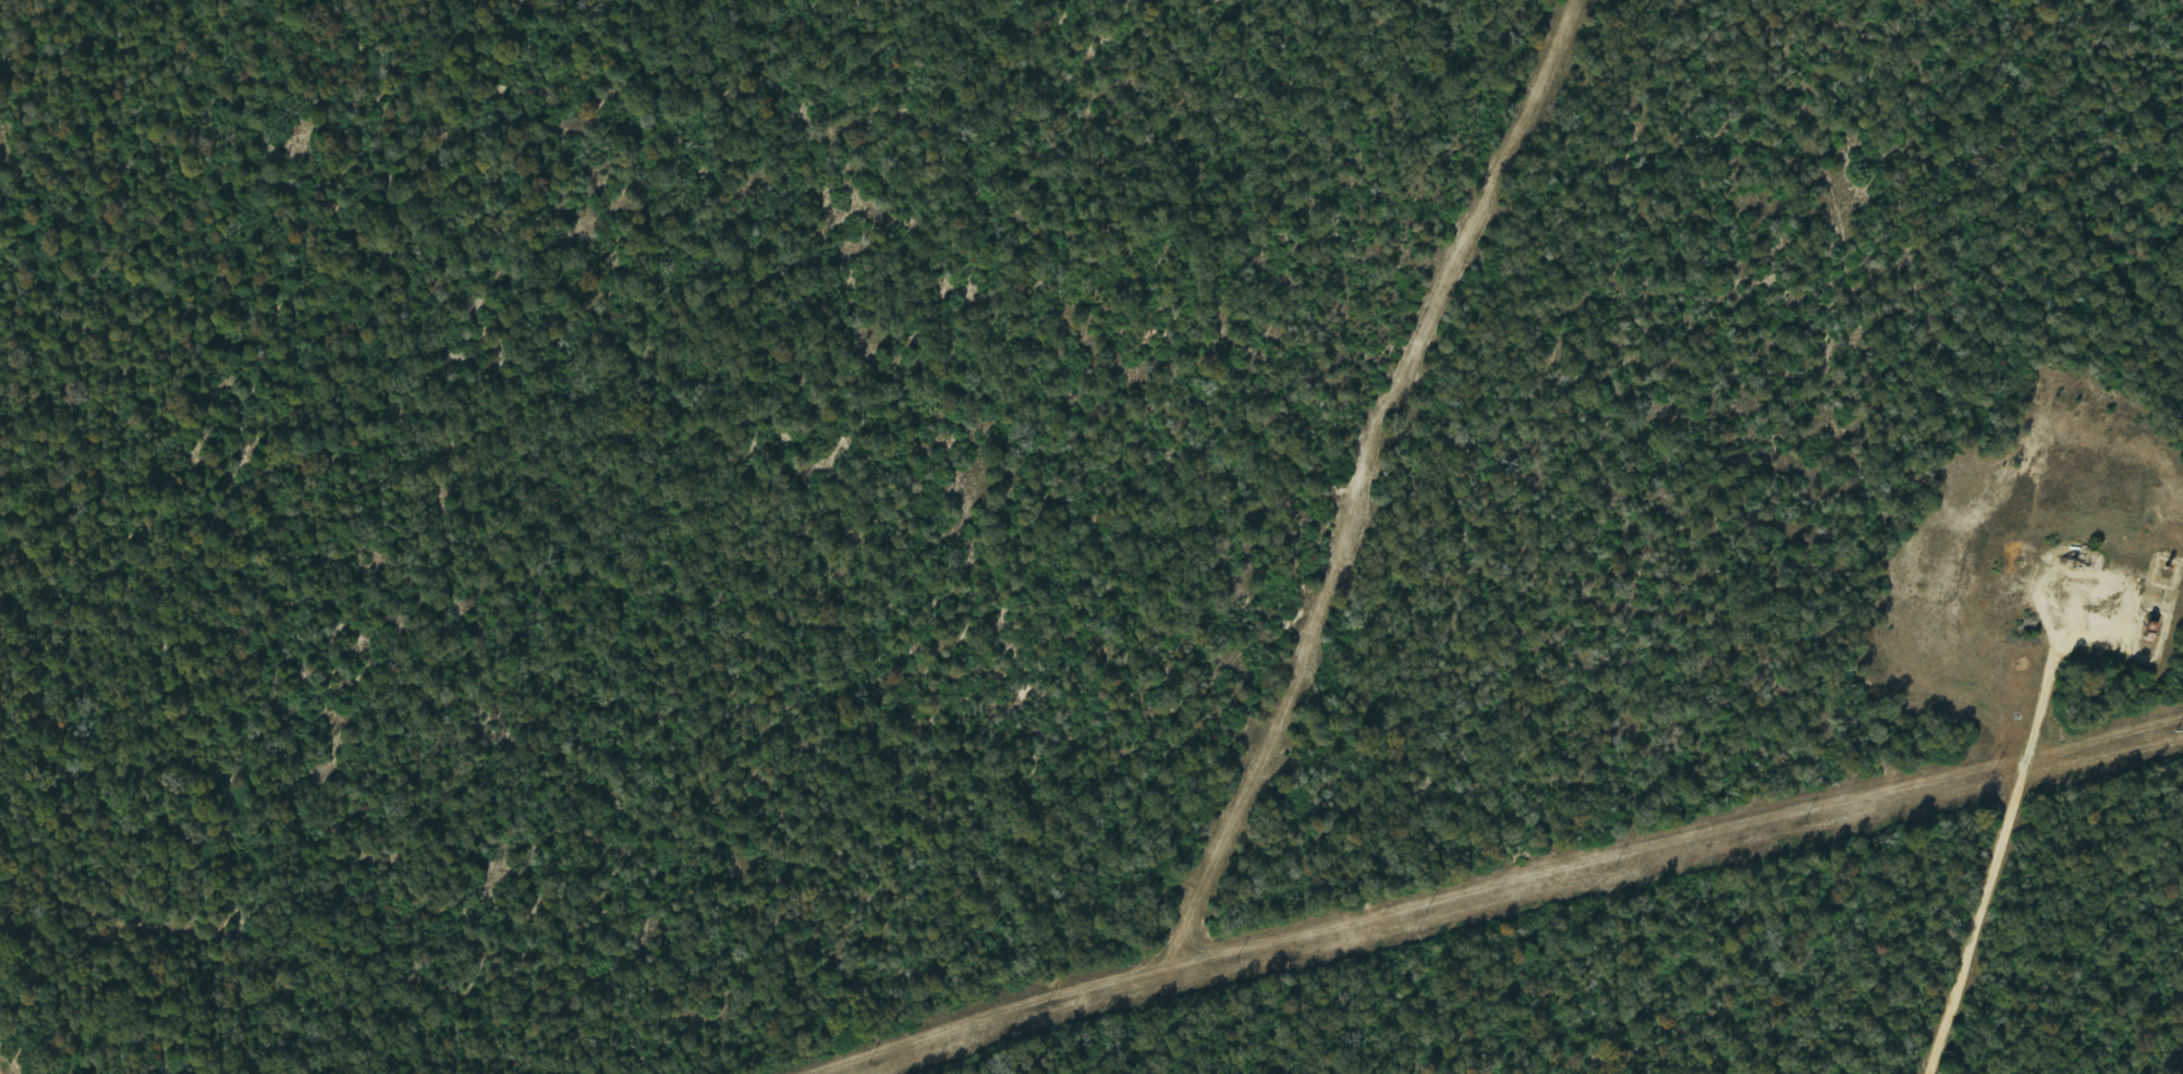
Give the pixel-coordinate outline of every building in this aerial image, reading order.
[(2151,626),(2151,627),(2151,628),(2151,630),(2150,630),(2150,631),(2149,631),(2149,632),(2148,632),(2147,632),(2146,632),(2145,631),(2144,630),(2143,628),(2143,627),(2143,626),(2143,625),(2144,625),(2144,624),(2145,623),(2146,623),(2147,622),(2148,623),(2149,623),(2150,623),(2151,624),(2151,625),(2151,626)] [(2149,636),(2149,637),(2149,638),(2149,639),(2148,640),(2147,642),(2146,642),(2145,642),(2144,642),(2143,640),(2142,640),(2142,639),(2141,638),(2141,637),(2141,636),(2142,635),(2142,634),(2143,634),(2143,633),(2144,633),(2145,633),(2146,633),(2147,633),(2148,634),(2149,634),(2149,635),(2149,636)]
